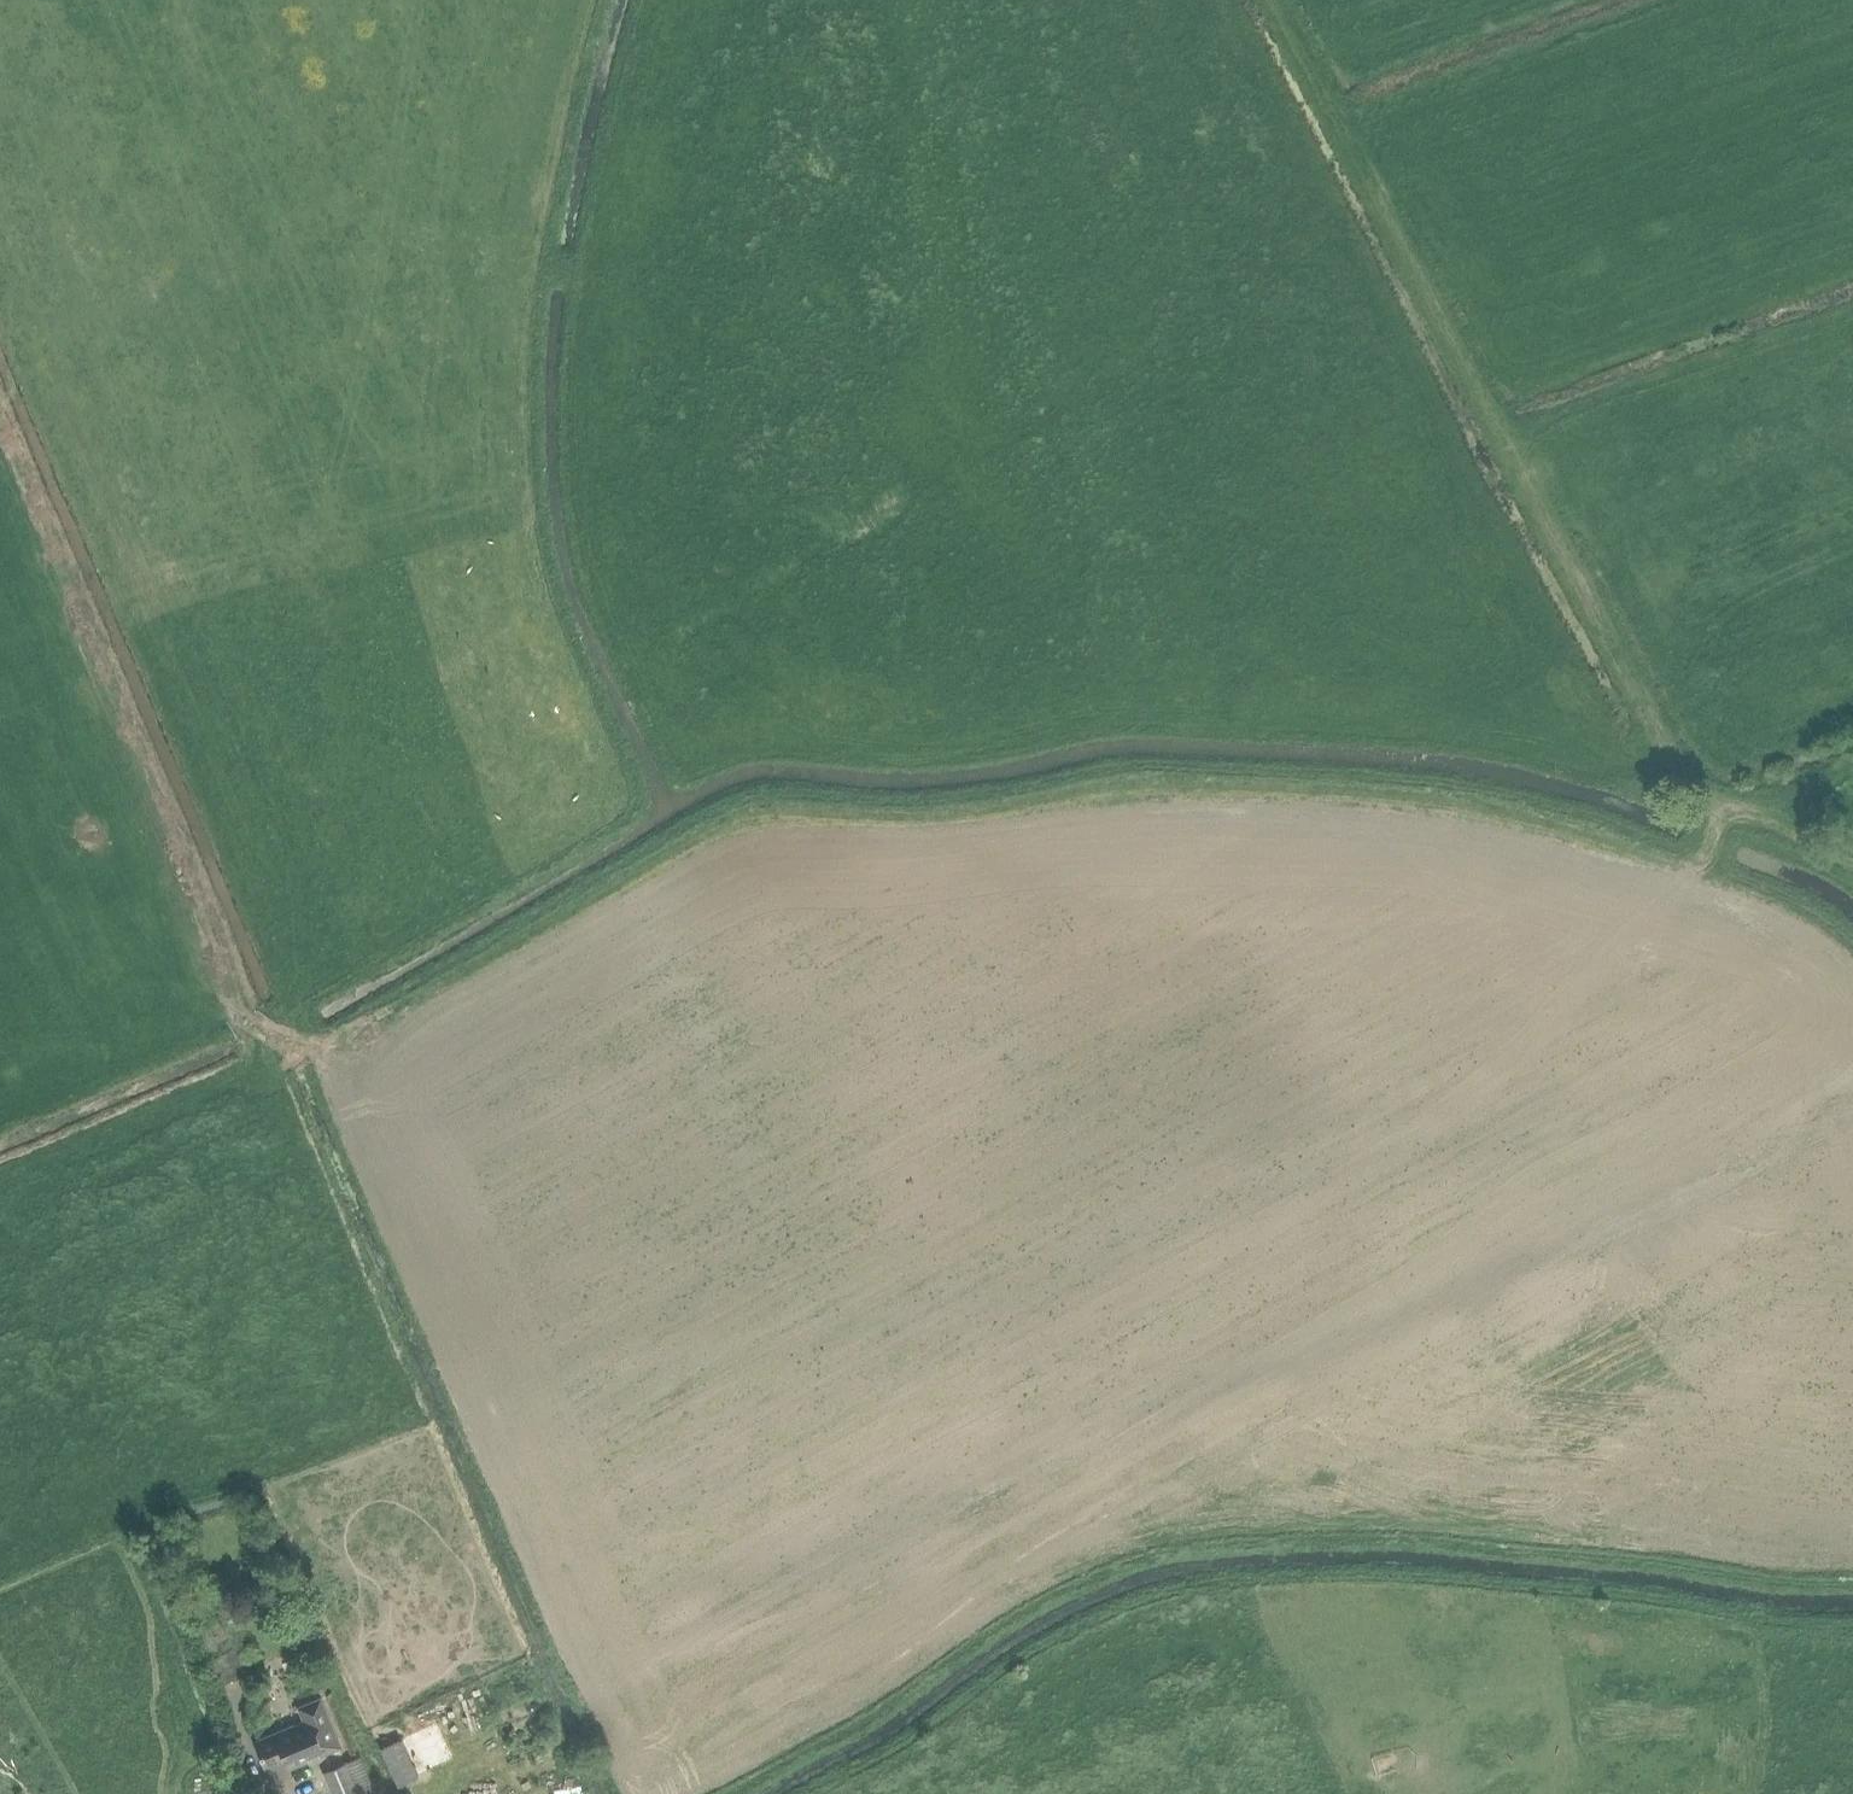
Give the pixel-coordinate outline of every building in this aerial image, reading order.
[(220,1683),(247,1672),(237,1646),(209,1657),(220,1683)] [(293,1725),(253,1742),(263,1766),(282,1757),(287,1769),(308,1760),(307,1757),(317,1753),(318,1756),(340,1747),(319,1698),(297,1707),(304,1724),(295,1728),(293,1725)] [(401,1784),(421,1774),(402,1736),(383,1745),(401,1784)] [(323,1773),(332,1793),(371,1793),(376,1792),(361,1756),(323,1773)]
